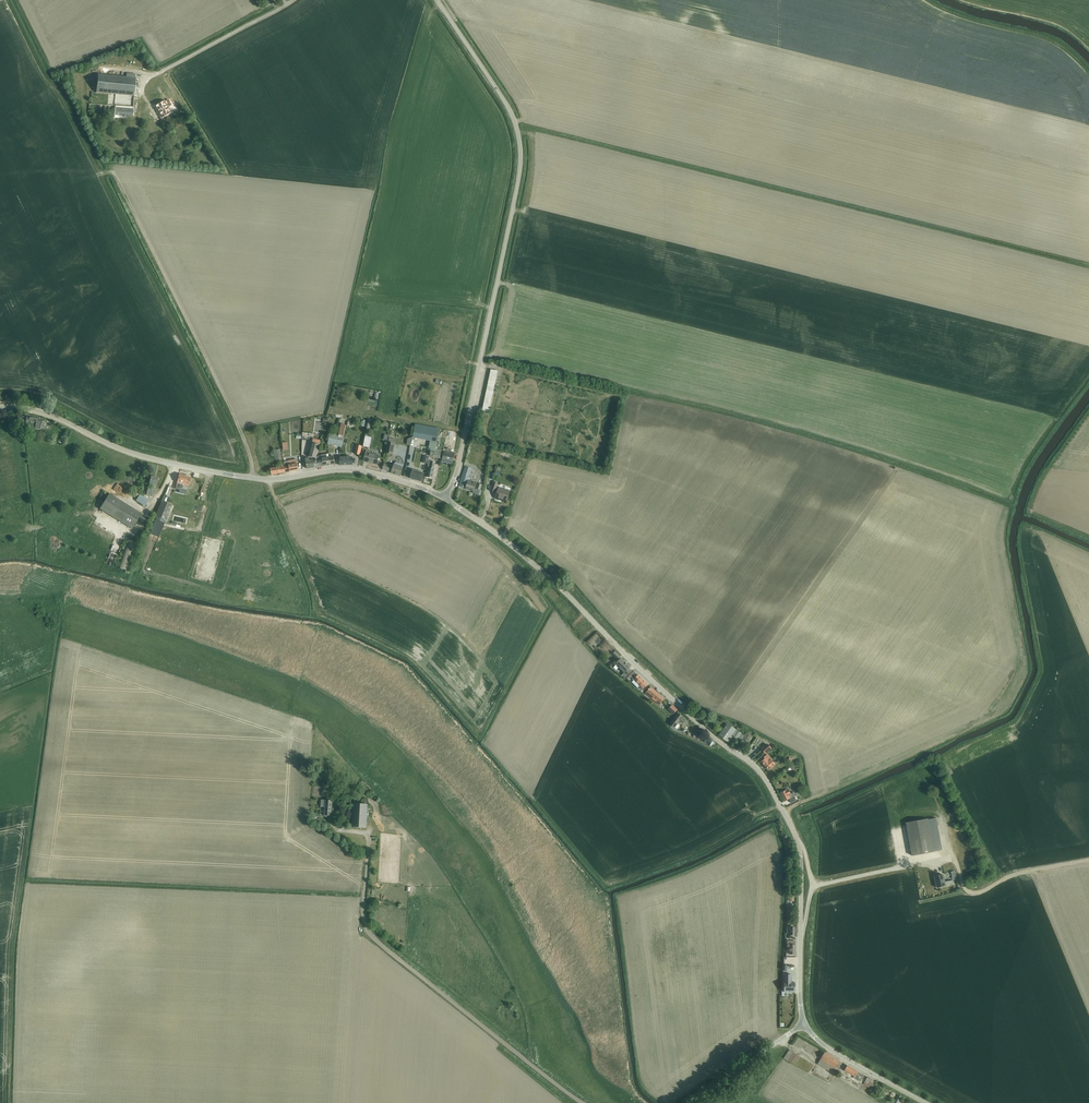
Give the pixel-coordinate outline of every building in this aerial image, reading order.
[(98,75),(96,93),(134,96),(136,84),(136,79),(127,78),(125,77),(124,77),(98,75)] [(169,108),(172,106),(169,100),(165,102),(165,101),(155,107),(163,119),(172,114),(169,108)] [(133,109),(115,108),(114,115),(133,117),(133,109)] [(491,370),(482,411),(489,412),(498,371),(491,370)] [(44,427),(45,421),(41,420),(41,419),(27,416),(26,422),(35,424),(34,427),(40,428),(40,426),(44,427)] [(328,441),(328,443),(333,445),(341,447),(344,435),(347,425),(341,424),(338,435),(330,433),(330,434),(329,439),(328,441)] [(438,436),(439,429),(415,424),(413,438),(429,441),(428,448),(430,448),(429,450),(431,450),(435,451),(436,449),(437,441),(438,436)] [(388,442),(385,453),(393,455),(395,444),(396,440),(389,438),(388,442)] [(308,457),(309,457),(315,458),(316,458),(316,457),(319,445),(320,445),(315,444),(312,443),(308,457)] [(451,460),(453,461),(455,454),(451,453),(451,451),(450,451),(450,448),(447,448),(446,449),(446,452),(444,452),(442,458),(451,460)] [(277,460),(285,459),(284,449),(276,450),(277,460)] [(431,450),(429,457),(440,459),(440,457),(441,454),(442,450),(436,449),(435,451),(431,450)] [(370,452),(366,451),(364,462),(368,463),(368,462),(372,463),(372,464),(377,465),(379,456),(370,454),(370,452)] [(325,454),(321,455),(321,456),(323,466),(328,465),(335,465),(334,457),(332,457),(329,457),(329,456),(328,454),(325,454)] [(316,461),(314,462),(315,467),(319,467),(323,466),(321,456),(316,457),(316,458),(316,459),(316,461)] [(342,457),(339,457),(339,459),(340,465),(353,465),(353,458),(353,457),(350,457),(350,456),(347,456),(344,456),(344,457),(342,457)] [(305,458),(306,462),(307,469),(311,468),(315,467),(314,462),(316,461),(316,459),(315,459),(314,459),(313,459),(310,460),(309,458),(307,458),(305,458)] [(296,460),(284,462),(284,463),(284,465),(285,473),(298,470),(297,464),(296,460)] [(428,468),(426,477),(433,478),(434,469),(435,462),(429,461),(427,468),(428,468)] [(384,464),(382,469),(390,472),(391,472),(391,473),(400,476),(403,468),(402,468),(403,466),(403,464),(399,463),(396,462),(394,464),(394,465),(393,467),(384,464)] [(459,486),(465,489),(473,491),(474,490),(476,490),(476,489),(480,490),(482,485),(476,483),(469,480),(473,469),(465,467),(459,486)] [(412,470),(410,478),(421,482),(424,474),(412,470)] [(187,490),(190,477),(179,474),(176,487),(187,490)] [(154,496),(158,477),(151,476),(149,483),(152,484),(151,487),(149,487),(147,495),(154,496)] [(510,491),(499,487),(495,498),(506,502),(510,491)] [(109,494),(100,509),(132,529),(142,514),(109,494)] [(148,500),(140,495),(136,501),(145,505),(148,500)] [(165,521),(172,505),(162,501),(155,516),(165,521)] [(115,565),(119,552),(115,551),(111,563),(115,565)] [(580,623),(587,631),(586,632),(589,635),(594,631),(584,621),(583,622),(582,621),(580,623)] [(602,640),(598,634),(589,640),(593,646),(602,640)] [(619,660),(615,664),(624,673),(623,674),(622,675),(625,678),(626,677),(632,671),(629,669),(630,667),(621,658),(620,659),(619,660)] [(634,671),(627,678),(628,679),(631,676),(635,680),(632,682),(638,687),(640,685),(644,689),(648,685),(640,678),(638,675),(634,671)] [(646,694),(659,705),(664,699),(657,693),(651,687),(649,689),(648,690),(649,690),(646,694)] [(672,705),(668,709),(673,715),(678,710),(672,705)] [(673,724),(672,725),(676,728),(678,728),(680,726),(677,724),(679,721),(683,724),(686,719),(683,717),(679,714),(673,722),(674,723),(673,724)] [(728,724),(720,735),(728,741),(731,736),(732,735),(733,736),(733,737),(738,740),(741,741),(743,739),(748,742),(752,737),(747,733),(744,736),(742,734),(728,724)] [(764,746),(761,749),(762,750),(765,753),(771,748),(768,745),(765,747),(764,746)] [(765,759),(761,762),(768,770),(775,764),(772,761),(771,760),(771,759),(767,754),(764,758),(765,759)] [(795,792),(792,793),(791,794),(788,790),(786,791),(786,790),(780,793),(784,801),(789,799),(791,803),(796,801),(794,796),(796,795),(795,792)] [(331,815),(332,800),(321,799),(320,806),(324,806),(324,816),(326,816),(326,815),(331,815)] [(366,828),(368,804),(353,803),(352,827),(366,828)] [(935,818),(928,820),(906,824),(912,856),(933,852),(941,850),(935,818)] [(934,877),(937,887),(945,886),(954,884),(953,880),(945,882),(943,875),(934,877)] [(784,982),(784,992),(795,992),(795,982),(792,982),(792,975),(785,975),(784,982)] [(789,1050),(784,1058),(794,1064),(799,1056),(789,1050)] [(837,1071),(843,1062),(822,1050),(818,1057),(821,1059),(818,1064),(833,1073),(834,1070),(837,1071)] [(860,1081),(864,1076),(847,1066),(844,1071),(854,1076),(854,1077),(860,1081)] [(864,1083),(863,1085),(869,1088),(870,1086),(872,1087),(875,1082),(867,1078),(864,1083)]
